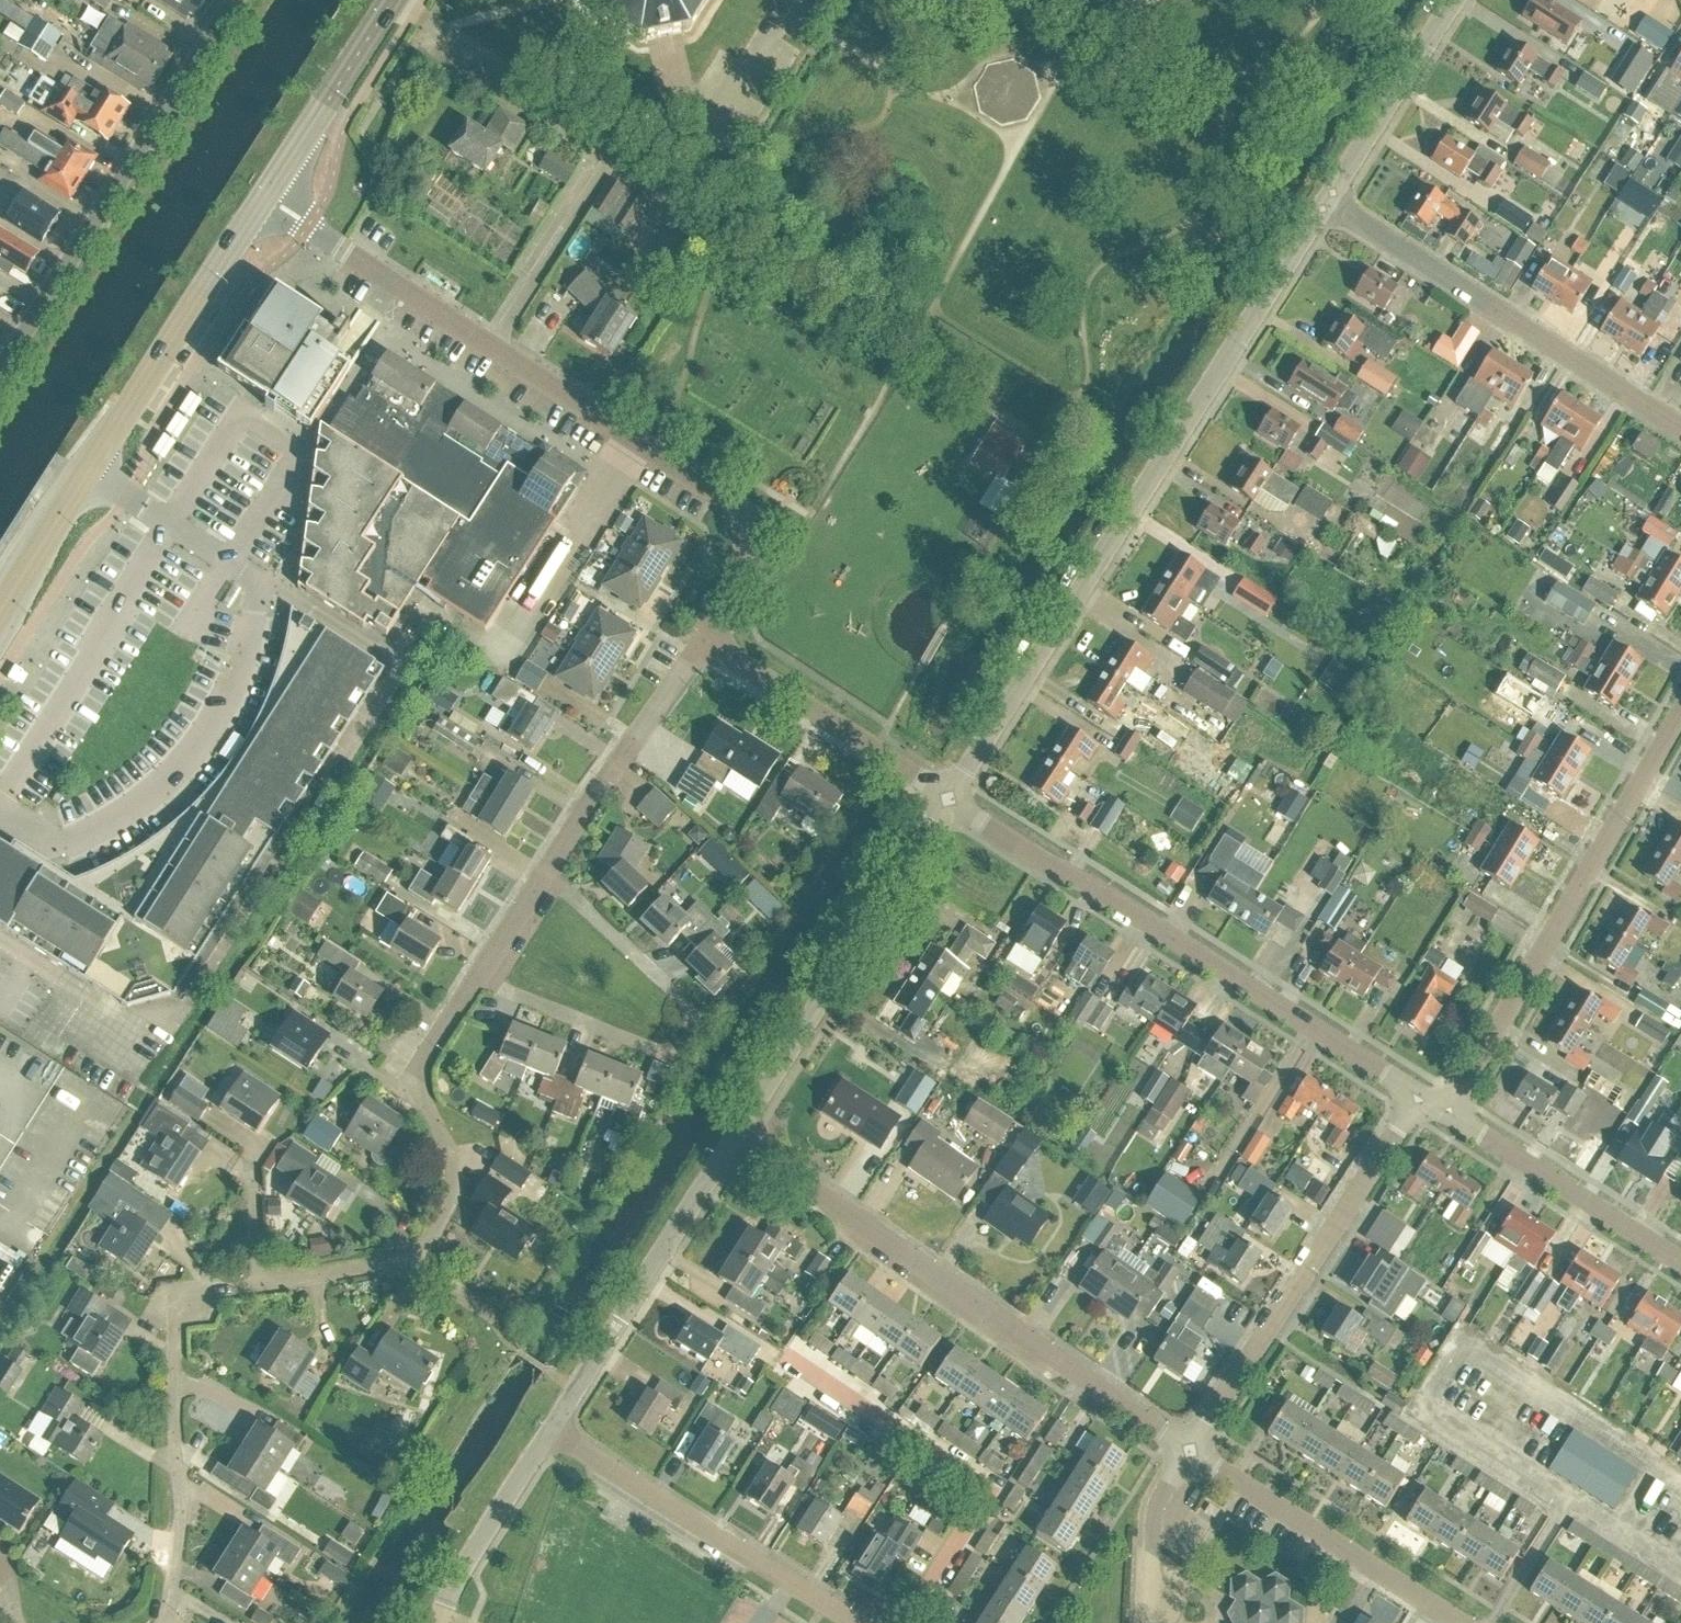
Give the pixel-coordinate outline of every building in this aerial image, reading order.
[(69,20),(78,7),(67,0),(39,0),(69,20)] [(102,10),(109,0),(87,0),(102,10)] [(207,1),(205,0),(154,0),(186,20),(189,15),(195,19),(207,1)] [(693,23),(708,0),(600,0),(601,7),(644,34),(693,23)] [(1523,19),(1539,29),(1567,47),(1582,24),(1553,6),(1543,0),(1536,0),(1523,19)] [(14,24),(26,32),(53,48),(61,36),(21,11),(14,24)] [(1674,33),(1646,16),(1635,34),(1663,52),(1674,33)] [(115,45),(161,75),(172,58),(166,54),(169,49),(128,24),(125,29),(110,20),(100,36),(115,45)] [(53,48),(26,32),(18,45),(44,62),(53,48)] [(151,91),(161,75),(115,45),(100,36),(91,49),(96,52),(107,58),(101,67),(142,93),(145,87),(151,91)] [(1562,75),(1514,44),(1495,73),(1518,87),(1528,72),(1540,80),(1539,82),(1553,90),(1562,75)] [(1620,70),(1625,73),(1640,82),(1654,60),(1634,47),(1620,70)] [(1670,74),(1680,80),(1680,57),(1670,74)] [(1575,91),(1596,105),(1606,91),(1584,77),(1575,91)] [(66,91),(117,124),(127,108),(99,90),(97,93),(74,79),(66,91)] [(117,124),(66,91),(66,92),(59,88),(42,115),(69,132),(76,121),(107,141),(117,124)] [(1677,108),(1680,102),(1680,92),(1675,88),(1667,102),(1677,108)] [(1636,129),(1656,100),(1642,91),(1622,120),(1636,129)] [(1495,122),(1521,139),(1531,123),(1483,93),(1465,123),(1487,136),(1495,122)] [(5,95),(0,103),(0,108),(18,120),(26,108),(5,95)] [(1677,108),(1671,117),(1680,123),(1680,102),(1677,108)] [(514,155),(530,129),(502,111),(486,136),(467,124),(449,152),(486,176),(503,148),(514,155)] [(28,145),(27,146),(5,132),(0,140),(0,148),(43,176),(38,183),(70,203),(84,180),(28,145)] [(28,145),(84,180),(98,158),(66,138),(59,150),(34,135),(28,145)] [(1446,140),(1432,162),(1460,180),(1465,172),(1478,181),(1477,183),(1490,192),(1501,175),(1498,173),(1504,163),(1481,148),(1474,158),(1446,140)] [(1649,144),(1639,161),(1653,169),(1663,153),(1649,144)] [(1540,185),(1551,167),(1524,151),(1513,168),(1540,185)] [(551,153),(540,171),(567,186),(577,168),(551,153)] [(1616,169),(1612,176),(1625,184),(1629,178),(1616,169)] [(1625,184),(1615,200),(1626,207),(1640,185),(1629,178),(1625,184)] [(604,219),(624,189),(608,179),(589,209),(604,219)] [(1460,203),(1470,186),(1459,180),(1450,197),(1460,203)] [(1479,225),(1445,203),(1423,188),(1404,218),(1427,232),(1437,216),(1451,226),(1444,238),(1463,250),(1479,225)] [(1672,189),(1664,200),(1673,206),(1680,195),(1672,189)] [(41,245),(59,216),(24,193),(6,223),(41,245)] [(628,235),(647,205),(630,194),(611,224),(628,235)] [(1496,218),(1521,234),(1530,218),(1506,203),(1496,218)] [(40,253),(0,229),(0,271),(9,277),(14,269),(26,276),(40,253)] [(1581,260),(1594,238),(1586,233),(1573,254),(1581,260)] [(1522,274),(1536,251),(1520,241),(1506,264),(1522,274)] [(1551,304),(1572,272),(1552,260),(1532,292),(1551,304)] [(667,261),(659,273),(671,280),(678,269),(667,261)] [(1626,296),(1637,278),(1625,270),(1613,289),(1626,296)] [(1572,272),(1551,304),(1571,317),(1591,285),(1572,272)] [(611,359),(636,319),(610,302),(613,297),(587,273),(570,291),(598,317),(583,341),(611,359)] [(1386,284),(1369,273),(1355,296),(1383,313),(1399,288),(1388,281),(1386,284)] [(1650,300),(1654,293),(1659,286),(1649,280),(1640,294),(1650,300)] [(243,331),(217,371),(267,404),(264,409),(273,415),(276,410),(308,431),(347,373),(337,366),(339,364),(331,359),(348,332),(339,326),(331,338),(317,328),(322,321),(275,290),(258,316),(262,318),(251,336),(243,331)] [(1640,316),(1620,348),(1641,360),(1660,329),(1654,325),(1668,302),(1654,293),(1650,300),(1649,302),(1640,316)] [(1600,335),(1620,348),(1640,316),(1620,304),(1600,335)] [(1363,330),(1341,317),(1323,346),(1345,360),(1356,343),(1385,362),(1395,346),(1365,327),(1363,330)] [(1655,349),(1675,361),(1680,351),(1680,335),(1668,327),(1655,349)] [(1441,337),(1431,354),(1457,370),(1467,354),(1450,343),(1441,337)] [(1469,381),(1454,404),(1478,420),(1484,411),(1493,397),(1494,396),(1512,367),(1492,354),(1473,384),(1469,381)] [(538,452),(387,356),(357,403),(350,398),(328,433),(308,592),(365,629),(369,623),(389,636),(463,520),(473,526),(430,592),(490,631),(585,482),(575,475),(579,467),(543,444),(538,452)] [(1379,394),(1389,378),(1362,360),(1352,377),(1379,394)] [(1350,413),(1359,399),(1347,392),(1332,383),(1331,382),(1330,382),(1314,372),(1310,369),(1303,365),(1302,365),(1289,386),(1290,386),(1299,392),(1318,404),(1333,413),(1338,406),(1344,410),(1349,413),(1350,413)] [(1494,396),(1493,397),(1513,410),(1532,379),(1512,367),(1494,396)] [(1644,399),(1655,380),(1646,374),(1635,393),(1644,399)] [(191,392),(180,410),(191,417),(202,399),(191,392)] [(1429,396),(1424,405),(1434,410),(1439,402),(1429,396)] [(1561,397),(1541,428),(1561,440),(1580,410),(1561,397)] [(1561,440),(1536,479),(1547,487),(1556,473),(1572,448),(1581,453),(1600,423),(1580,410),(1561,440)] [(1478,420),(1476,424),(1486,431),(1494,418),(1484,411),(1478,420)] [(178,413),(166,431),(177,438),(189,420),(178,413)] [(1287,454),(1302,431),(1273,413),(1258,435),(1287,454)] [(1354,446),(1363,432),(1340,417),(1331,431),(1354,446)] [(996,422),(972,458),(1004,479),(1027,443),(996,422)] [(1342,456),(1350,444),(1324,427),(1316,439),(1342,456)] [(165,434),(153,452),(164,459),(176,441),(165,434)] [(1642,436),(1633,452),(1651,464),(1661,448),(1642,436)] [(1316,462),(1326,446),(1313,438),(1303,453),(1316,462)] [(1515,447),(1505,463),(1513,468),(1523,452),(1515,447)] [(1537,474),(1550,453),(1542,448),(1529,469),(1537,474)] [(1411,451),(1399,470),(1417,481),(1429,462),(1411,451)] [(1250,462),(1232,490),(1253,505),(1261,492),(1288,509),(1299,493),(1272,476),(1250,462)] [(1559,514),(1578,486),(1565,477),(1546,505),(1559,514)] [(1592,498),(1601,487),(1595,482),(1586,493),(1592,498)] [(1294,505),(1309,514),(1321,522),(1333,502),(1306,485),(1294,505)] [(1664,520),(1679,496),(1666,488),(1651,513),(1664,520)] [(1480,502),(1471,516),(1479,521),(1488,507),(1480,502)] [(1227,549),(1241,526),(1212,508),(1198,531),(1227,549)] [(621,517),(614,529),(626,536),(633,525),(621,517)] [(1643,531),(1669,547),(1677,534),(1651,518),(1643,531)] [(630,542),(667,567),(669,569),(679,553),(677,552),(682,544),(644,519),(630,542)] [(1374,542),(1380,532),(1360,519),(1354,529),(1374,542)] [(1516,523),(1505,540),(1518,548),(1528,531),(1516,523)] [(1565,526),(1560,535),(1566,539),(1572,530),(1565,526)] [(1254,558),(1265,542),(1252,533),(1241,549),(1254,558)] [(616,564),(654,588),(667,567),(630,542),(628,540),(621,552),(623,553),(616,564)] [(1670,548),(1669,547),(1658,540),(1646,559),(1634,552),(1627,564),(1680,596),(1680,595),(1680,564),(1665,554),(1670,548)] [(1281,542),(1275,551),(1290,561),(1297,551),(1281,542)] [(1624,546),(1617,558),(1619,559),(1627,564),(1634,552),(1624,546)] [(1180,600),(1189,606),(1190,604),(1182,599),(1190,584),(1200,590),(1210,573),(1182,556),(1161,588),(1180,600)] [(1680,596),(1627,564),(1619,559),(1613,570),(1644,589),(1636,601),(1666,620),(1680,596)] [(656,590),(654,588),(616,564),(601,587),(639,611),(644,603),(646,605),(656,590)] [(1608,609),(1617,594),(1589,576),(1580,591),(1608,609)] [(1241,582),(1230,599),(1264,621),(1266,618),(1269,613),(1275,603),(1241,582)] [(1555,584),(1543,605),(1580,627),(1592,607),(1555,584)] [(1181,620),(1189,606),(1180,600),(1161,588),(1143,617),(1186,643),(1195,628),(1181,620)] [(1254,641),(1265,624),(1209,588),(1198,605),(1254,641)] [(541,618),(551,602),(539,595),(529,611),(541,618)] [(316,791),(310,787),(384,671),(293,612),(294,611),(291,610),(286,642),(278,671),(268,699),(255,726),(240,752),(222,776),(203,799),(181,819),(158,838),(133,854),(106,868),(75,881),(15,843),(10,850),(0,844),(0,927),(127,1009),(171,996),(181,1003),(316,791)] [(1287,611),(1280,622),(1292,630),(1299,619),(1287,611)] [(584,634),(621,660),(622,661),(633,644),(631,643),(635,636),(598,612),(584,634)] [(549,625),(542,637),(555,645),(562,633),(549,625)] [(570,657),(608,680),(621,660),(584,634),(582,633),(576,644),(578,645),(570,657)] [(1573,653),(1628,687),(1642,664),(1612,645),(1598,668),(1586,661),(1593,650),(1580,641),(1573,653)] [(1106,674),(1125,686),(1134,673),(1144,677),(1153,662),(1125,644),(1106,674)] [(1628,687),(1573,653),(1562,647),(1556,657),(1592,679),(1584,692),(1614,710),(1628,687)] [(1227,688),(1238,673),(1203,649),(1193,664),(1227,688)] [(610,681),(608,680),(570,657),(556,680),(593,703),(598,695),(600,696),(610,681)] [(1339,657),(1333,667),(1350,678),(1356,669),(1339,657)] [(1534,661),(1523,679),(1553,697),(1564,679),(1534,661)] [(537,694),(548,676),(528,664),(517,682),(537,694)] [(1212,682),(1204,677),(1198,673),(1196,672),(1184,690),(1221,714),(1233,696),(1212,682)] [(1116,702),(1125,686),(1106,674),(1086,704),(1115,722),(1124,707),(1116,702)] [(531,752),(550,722),(532,710),(538,701),(505,680),(494,699),(522,717),(517,724),(507,718),(499,731),(531,752)] [(472,757),(480,745),(441,721),(433,734),(472,757)] [(741,736),(720,722),(700,753),(701,754),(692,768),(721,788),(730,773),(757,791),(780,755),(743,732),(741,736)] [(1050,760),(1070,773),(1079,758),(1088,764),(1099,748),(1070,730),(1050,760)] [(1525,730),(1518,742),(1535,752),(1542,740),(1525,730)] [(1119,743),(1132,751),(1140,739),(1127,731),(1119,743)] [(1562,735),(1547,759),(1577,778),(1592,754),(1562,735)] [(1547,759),(1535,752),(1518,742),(1511,753),(1540,770),(1532,783),(1562,802),(1577,778),(1547,759)] [(1132,751),(1119,743),(1112,755),(1125,763),(1132,751)] [(1471,746),(1462,762),(1475,769),(1484,753),(1471,746)] [(394,750),(383,766),(400,777),(411,760),(394,750)] [(1060,789),(1070,773),(1050,760),(1031,791),(1059,809),(1069,794),(1060,789)] [(1240,764),(1230,780),(1236,784),(1241,787),(1251,771),(1246,768),(1240,764)] [(842,796),(800,770),(791,783),(780,776),(755,815),(771,825),(785,803),(808,817),(802,827),(802,830),(816,839),(819,838),(824,830),(823,826),(842,796)] [(477,788),(519,815),(534,791),(510,776),(502,788),(484,776),(477,788)] [(504,838),(519,815),(477,788),(469,800),(478,806),(471,818),(504,838)] [(1290,791),(1277,814),(1292,823),(1306,801),(1290,791)] [(659,831),(676,809),(655,793),(638,814),(659,831)] [(1107,839),(1125,808),(1101,794),(1097,801),(1106,807),(1093,830),(1107,839)] [(687,797),(682,805),(693,813),(698,804),(697,803),(687,797)] [(1085,825),(1094,811),(1083,805),(1074,819),(1085,825)] [(1185,805),(1172,825),(1190,836),(1203,817),(1185,805)] [(1471,835),(1484,843),(1491,831),(1478,823),(1471,835)] [(1495,848),(1525,867),(1540,843),(1510,825),(1495,848)] [(1680,865),(1680,829),(1677,826),(1660,852),(1680,865)] [(449,873),(475,888),(491,862),(469,849),(473,842),(449,828),(442,840),(462,852),(449,873)] [(728,828),(724,832),(724,837),(728,841),(734,840),(737,836),(737,831),(733,828),(728,828)] [(599,861),(616,871),(603,885),(627,909),(647,888),(632,873),(647,848),(618,830),(599,861)] [(1477,854),(1484,843),(1471,835),(1464,846),(1477,854)] [(712,840),(698,854),(711,866),(724,852),(712,840)] [(1510,891),(1525,867),(1495,848),(1480,872),(1510,891)] [(1680,867),(1680,865),(1660,852),(1644,878),(1664,891),(1662,894),(1680,906),(1680,904),(1680,891),(1670,884),(1680,867)] [(1335,869),(1321,891),(1333,899),(1354,864),(1339,855),(1331,867),(1335,869)] [(385,885),(392,873),(363,856),(356,868),(385,885)] [(1237,921),(1254,894),(1226,876),(1229,871),(1210,859),(1200,874),(1218,886),(1208,902),(1237,921)] [(1172,866),(1164,879),(1176,887),(1184,874),(1172,866)] [(475,888),(449,873),(442,885),(421,872),(409,893),(433,908),(436,903),(458,916),(475,888)] [(750,904),(763,891),(753,881),(740,895),(750,904)] [(299,890),(285,912),(306,925),(320,904),(299,890)] [(1335,933),(1356,899),(1340,890),(1319,924),(1335,933)] [(1277,923),(1295,935),(1305,919),(1286,908),(1283,913),(1272,905),(1254,894),(1237,921),(1266,940),(1277,923)] [(423,971),(441,943),(403,919),(410,909),(389,895),(377,914),(404,932),(392,950),(423,971)] [(1464,906),(1491,923),(1498,912),(1471,895),(1464,906)] [(691,943),(714,919),(697,903),(682,918),(664,900),(643,921),(670,946),(682,934),(691,943)] [(1612,934),(1633,948),(1644,930),(1661,941),(1669,929),(1651,917),(1649,921),(1628,908),(1612,934)] [(1051,949),(1064,928),(1038,912),(1016,947),(1030,956),(1030,957),(1041,963),(1050,948),(1051,949)] [(714,919),(691,943),(700,951),(688,963),(701,976),(697,979),(706,987),(709,984),(715,989),(732,971),(713,952),(730,934),(714,919)] [(924,989),(937,997),(940,994),(950,1000),(968,973),(962,969),(972,955),(984,962),(994,947),(967,929),(947,959),(931,948),(914,974),(928,983),(924,989)] [(1621,966),(1633,948),(1612,934),(1595,961),(1615,973),(1612,978),(1631,989),(1639,977),(1621,966)] [(1359,958),(1365,948),(1349,937),(1342,947),(1323,935),(1316,947),(1331,956),(1320,973),(1341,987),(1359,958)] [(1099,980),(1113,958),(1086,942),(1073,963),(1064,977),(1089,993),(1098,979),(1099,980)] [(329,965),(338,952),(324,943),(315,956),(329,965)] [(272,967),(283,979),(303,962),(292,949),(272,967)] [(1429,951),(1421,963),(1434,971),(1437,973),(1444,961),(1429,951)] [(338,952),(329,965),(342,973),(328,995),(366,1020),(382,996),(353,977),(360,966),(338,952)] [(990,960),(999,980),(1031,1000),(1039,987),(992,958),(990,960)] [(1359,958),(1341,987),(1362,1000),(1373,983),(1388,993),(1395,981),(1359,958)] [(1406,963),(1399,975),(1420,986),(1427,975),(1406,963)] [(1662,971),(1667,975),(1662,982),(1674,989),(1680,978),(1680,975),(1665,965),(1662,971)] [(1457,986),(1455,985),(1447,980),(1440,976),(1437,973),(1434,971),(1400,1024),(1424,1039),(1442,1011),(1430,1003),(1438,991),(1449,999),(1457,986)] [(937,997),(924,989),(928,983),(914,974),(893,1006),(910,1017),(898,1035),(913,1045),(925,1027),(928,1021),(924,1018),(927,1013),(937,997)] [(991,1011),(1001,998),(975,977),(964,990),(991,1011)] [(1078,1032),(1083,1024),(1098,1002),(1086,995),(1072,1018),(1046,1002),(1059,982),(1051,977),(1034,1005),(1078,1032)] [(1151,1024),(1171,994),(1148,980),(1138,996),(1128,990),(1117,1007),(1127,1013),(1129,1010),(1151,1024)] [(298,981),(290,994),(301,1001),(310,988),(298,981)] [(1680,1021),(1680,1013),(1643,990),(1634,1006),(1675,1031),(1680,1021)] [(1020,1025),(1027,1014),(1016,1007),(1019,1003),(1005,994),(995,1008),(1020,1025)] [(1187,1052),(1198,1034),(1185,1026),(1195,1010),(1171,994),(1151,1024),(1176,1040),(1174,1043),(1187,1052)] [(1562,1019),(1583,1033),(1595,1015),(1611,1026),(1619,1013),(1603,1003),(1600,1007),(1578,994),(1562,1019)] [(327,1004),(310,996),(301,1017),(332,1031),(341,1013),(326,1006),(327,1004)] [(1098,1002),(1083,1024),(1100,1034),(1114,1012),(1098,1002)] [(963,1008),(957,1016),(973,1028),(979,1019),(963,1008)] [(306,1072),(328,1038),(293,1015),(271,1050),(306,1072)] [(1663,1048),(1671,1035),(1643,1017),(1635,1030),(1663,1048)] [(1572,1051),(1583,1033),(1562,1019),(1546,1045),(1566,1058),(1563,1062),(1582,1073),(1589,1062),(1572,1051)] [(526,1070),(539,1037),(512,1027),(500,1056),(494,1054),(479,1078),(493,1086),(505,1067),(507,1062),(526,1070)] [(1228,1073),(1247,1043),(1224,1028),(1217,1039),(1207,1032),(1203,1037),(1198,1034),(1187,1052),(1203,1061),(1205,1058),(1228,1073)] [(556,1103),(565,1080),(555,1076),(566,1048),(539,1037),(526,1070),(544,1077),(537,1096),(556,1103)] [(1271,1080),(1262,1074),(1272,1059),(1247,1043),(1228,1073),(1252,1089),(1245,1100),(1254,1107),(1271,1080)] [(1105,1075),(1117,1067),(1110,1055),(1097,1062),(1105,1075)] [(601,1100),(614,1067),(587,1057),(576,1085),(565,1080),(556,1103),(557,1104),(553,1114),(576,1123),(584,1101),(580,1099),(583,1092),(601,1100)] [(1018,1062),(1017,1074),(1027,1074),(1027,1062),(1018,1062)] [(614,1067),(601,1100),(618,1107),(608,1133),(629,1141),(641,1111),(630,1106),(641,1078),(614,1067)] [(914,1072),(894,1103),(915,1117),(936,1086),(914,1072)] [(1154,1107),(1169,1081),(1156,1074),(1141,1100),(1154,1107)] [(210,1092),(189,1078),(187,1076),(168,1104),(198,1124),(209,1108),(203,1104),(210,1092)] [(256,1134),(279,1098),(243,1076),(221,1111),(256,1134)] [(1561,1098),(1556,1095),(1556,1094),(1528,1076),(1513,1099),(1543,1118),(1549,1108),(1573,1122),(1587,1099),(1567,1087),(1561,1098)] [(1584,1088),(1614,1107),(1622,1094),(1592,1076),(1584,1088)] [(1641,1100),(1654,1108),(1668,1086),(1655,1078),(1641,1100)] [(646,1080),(642,1090),(653,1095),(657,1084),(646,1080)] [(323,1081),(313,1097),(324,1104),(334,1089),(323,1081)] [(1319,1119),(1333,1098),(1306,1081),(1293,1102),(1289,1099),(1278,1116),(1290,1124),(1301,1107),(1319,1119)] [(1172,1123),(1190,1093),(1170,1082),(1153,1112),(1172,1123)] [(878,1152),(899,1122),(842,1085),(822,1115),(878,1152)] [(1333,1098),(1319,1119),(1337,1130),(1327,1147),(1338,1154),(1349,1137),(1346,1135),(1359,1114),(1333,1098)] [(384,1167),(387,1166),(390,1165),(392,1162),(393,1159),(393,1156),(393,1153),(391,1150),(389,1148),(403,1124),(369,1101),(346,1136),(373,1154),(372,1155),(372,1158),(373,1162),(375,1164),(378,1166),(381,1167),(384,1167)] [(933,1103),(928,1112),(936,1117),(941,1108),(933,1103)] [(978,1103),(964,1125),(998,1145),(1011,1124),(978,1103)] [(470,1118),(493,1132),(501,1118),(478,1105),(470,1118)] [(160,1140),(141,1169),(176,1192),(202,1152),(180,1138),(188,1126),(158,1107),(143,1130),(160,1140)] [(1656,1146),(1673,1118),(1666,1114),(1657,1129),(1653,1127),(1646,1140),(1636,1134),(1617,1164),(1637,1176),(1656,1146)] [(327,1155),(341,1132),(315,1115),(301,1137),(327,1155)] [(1656,1146),(1637,1176),(1656,1188),(1675,1158),(1666,1153),(1673,1142),(1670,1140),(1680,1123),(1673,1118),(1656,1146)] [(1198,1119),(1190,1131),(1200,1138),(1208,1125),(1198,1119)] [(956,1198),(976,1170),(935,1142),(939,1136),(922,1124),(905,1148),(917,1157),(907,1171),(928,1186),(931,1181),(956,1198)] [(1240,1159),(1254,1168),(1270,1141),(1256,1133),(1240,1159)] [(570,1138),(562,1152),(577,1160),(585,1145),(570,1138)] [(322,1223),(345,1188),(314,1168),(319,1159),(294,1143),(277,1171),(298,1185),(288,1201),(322,1223)] [(1183,1145),(1172,1162),(1180,1167),(1191,1150),(1183,1145)] [(499,1155),(489,1169),(520,1190),(530,1175),(499,1155)] [(1422,1185),(1441,1197),(1455,1176),(1428,1159),(1415,1180),(1411,1177),(1401,1193),(1413,1200),(1422,1185)] [(118,1160),(110,1173),(130,1186),(138,1174),(118,1160)] [(1238,1164),(1228,1179),(1240,1187),(1239,1189),(1246,1194),(1264,1205),(1250,1227),(1272,1241),(1290,1214),(1269,1200),(1276,1188),(1257,1176),(1238,1164)] [(553,1168),(547,1181),(559,1187),(565,1174),(553,1168)] [(1183,1229),(1202,1200),(1166,1176),(1147,1206),(1183,1229)] [(1455,1176),(1441,1197),(1453,1205),(1459,1209),(1449,1225),(1461,1233),(1472,1216),(1468,1213),(1481,1193),(1455,1176)] [(516,1262),(535,1233),(501,1210),(512,1194),(488,1178),(470,1206),(485,1215),(472,1235),(490,1246),(490,1245),(516,1262)] [(145,1204),(109,1180),(97,1197),(122,1214),(100,1248),(135,1271),(157,1237),(134,1221),(145,1204)] [(1089,1180),(1073,1204),(1093,1218),(1110,1195),(1089,1180)] [(568,1182),(562,1192),(572,1198),(575,1193),(573,1185),(568,1182)] [(1316,1184),(1305,1201),(1317,1208),(1328,1192),(1316,1184)] [(1028,1249),(1048,1220),(1006,1190),(982,1224),(1004,1239),(1007,1234),(1028,1249)] [(1231,1213),(1241,1196),(1231,1190),(1220,1207),(1231,1213)] [(1115,1191),(1107,1202),(1118,1210),(1126,1198),(1115,1191)] [(282,1217),(281,1201),(267,1202),(268,1218),(282,1217)] [(1367,1240),(1389,1254),(1388,1257),(1396,1262),(1415,1232),(1385,1212),(1367,1240)] [(1515,1257),(1534,1226),(1513,1213),(1494,1244),(1515,1257)] [(1242,1287),(1261,1259),(1240,1245),(1247,1235),(1217,1216),(1198,1245),(1213,1255),(1207,1264),(1242,1287)] [(1104,1305),(1129,1271),(1116,1262),(1127,1246),(1116,1239),(1119,1234),(1107,1225),(1092,1247),(1103,1255),(1080,1289),(1104,1305)] [(1176,1250),(1182,1240),(1162,1226),(1155,1236),(1176,1250)] [(1534,1226),(1515,1257),(1507,1270),(1520,1278),(1528,1265),(1535,1269),(1554,1239),(1534,1226)] [(734,1256),(784,1289),(790,1279),(775,1265),(782,1253),(795,1262),(803,1250),(772,1229),(764,1242),(749,1233),(734,1256)] [(1480,1233),(1461,1262),(1472,1269),(1490,1239),(1480,1233)] [(328,1238),(309,1241),(311,1252),(311,1255),(330,1252),(330,1249),(328,1238)] [(21,1269),(27,1258),(19,1253),(18,1255),(0,1244),(0,1256),(21,1269)] [(1581,1299),(1600,1268),(1580,1255),(1561,1286),(1567,1290),(1557,1307),(1569,1315),(1580,1298),(1581,1299)] [(779,1296),(784,1289),(734,1256),(718,1280),(733,1290),(726,1301),(757,1321),(765,1309),(752,1300),(762,1285),(779,1296)] [(822,1287),(835,1268),(819,1257),(806,1276),(822,1287)] [(1391,1274),(1370,1260),(1351,1289),(1383,1310),(1395,1292),(1406,1299),(1412,1291),(1424,1299),(1432,1287),(1397,1265),(1391,1274)] [(86,1284),(92,1274),(73,1262),(67,1272),(86,1284)] [(1129,1271),(1104,1305),(1128,1322),(1135,1311),(1148,1320),(1179,1275),(1166,1266),(1159,1277),(1149,1271),(1142,1280),(1129,1271)] [(1600,1268),(1581,1299),(1601,1312),(1620,1281),(1600,1268)] [(1527,1310),(1547,1278),(1534,1270),(1514,1302),(1527,1310)] [(851,1322),(871,1293),(850,1278),(829,1307),(851,1322)] [(1547,1278),(1527,1310),(1541,1318),(1560,1286),(1547,1278)] [(113,1302),(119,1290),(102,1280),(95,1291),(113,1302)] [(73,1320),(63,1336),(70,1341),(69,1343),(80,1350),(71,1365),(94,1379),(103,1365),(107,1367),(127,1335),(101,1319),(108,1308),(84,1293),(71,1313),(83,1321),(80,1325),(73,1320)] [(874,1338),(895,1309),(871,1293),(851,1322),(852,1323),(842,1336),(852,1343),(861,1329),(874,1338)] [(1197,1293),(1190,1303),(1212,1318),(1219,1308),(1197,1293)] [(1647,1340),(1666,1310),(1646,1297),(1627,1328),(1647,1340)] [(1454,1301),(1442,1319),(1453,1327),(1465,1308),(1454,1301)] [(1180,1317),(1202,1332),(1212,1318),(1190,1303),(1180,1317)] [(1166,1306),(1159,1318),(1168,1323),(1175,1312),(1166,1306)] [(1360,1321),(1339,1307),(1321,1335),(1345,1351),(1358,1329),(1386,1347),(1396,1332),(1366,1312),(1360,1321)] [(898,1355),(918,1326),(895,1309),(874,1338),(898,1355)] [(1647,1340),(1640,1351),(1661,1364),(1667,1353),(1680,1331),(1680,1319),(1666,1310),(1647,1340)] [(720,1339),(693,1321),(677,1345),(708,1364),(718,1349),(747,1368),(760,1347),(728,1327),(720,1339)] [(1197,1358),(1194,1356),(1204,1342),(1176,1323),(1164,1340),(1167,1342),(1154,1362),(1182,1380),(1197,1358)] [(1598,1341),(1606,1330),(1598,1325),(1591,1337),(1598,1341)] [(918,1326),(898,1355),(921,1371),(941,1342),(918,1326)] [(1606,1330),(1598,1341),(1609,1348),(1617,1336),(1606,1330)] [(437,1362),(391,1333),(374,1359),(360,1350),(343,1376),(369,1392),(383,1370),(418,1392),(437,1362)] [(310,1402),(321,1384),(305,1374),(316,1357),(281,1335),(259,1370),(310,1402)] [(828,1358),(835,1348),(817,1335),(810,1345),(828,1358)] [(1539,1339),(1528,1356),(1536,1362),(1548,1345),(1539,1339)] [(1558,1340),(1541,1365),(1558,1376),(1575,1351),(1558,1340)] [(25,1373),(19,1369),(28,1356),(18,1350),(0,1376),(0,1392),(8,1397),(25,1373)] [(850,1373),(857,1363),(839,1351),(832,1361),(850,1373)] [(958,1397),(978,1368),(955,1351),(935,1381),(958,1397)] [(1421,1351),(1413,1364),(1423,1370),(1431,1357),(1421,1351)] [(857,1363),(850,1373),(870,1386),(877,1376),(857,1363)] [(1398,1379),(1375,1364),(1366,1378),(1389,1393),(1398,1379)] [(1307,1366),(1299,1377),(1310,1384),(1318,1373),(1307,1366)] [(1665,1385),(1673,1372),(1665,1366),(1656,1379),(1665,1385)] [(981,1413),(1001,1384),(978,1368),(958,1397),(981,1413)] [(1329,1393),(1337,1382),(1320,1371),(1313,1383),(1329,1393)] [(1128,1372),(1122,1382),(1142,1394),(1148,1385),(1128,1372)] [(1625,1372),(1619,1382),(1637,1392),(1643,1382),(1625,1372)] [(1665,1385),(1675,1391),(1680,1383),(1680,1377),(1673,1372),(1665,1385)] [(698,1376),(689,1391),(701,1398),(710,1384),(698,1376)] [(892,1402),(899,1392),(880,1379),(873,1390),(892,1402)] [(747,1398),(754,1387),(743,1380),(736,1392),(747,1398)] [(686,1399),(662,1384),(654,1397),(647,1393),(628,1424),(651,1439),(669,1409),(677,1414),(686,1399)] [(1004,1429),(1025,1400),(1001,1384),(981,1413),(1004,1429)] [(1353,1407),(1359,1397),(1344,1386),(1337,1397),(1353,1407)] [(1652,1388),(1646,1397),(1652,1402),(1659,1393),(1652,1388)] [(783,1419),(796,1398),(786,1391),(772,1413),(783,1419)] [(53,1421),(42,1439),(52,1445),(85,1467),(102,1439),(76,1422),(85,1408),(58,1392),(43,1415),(53,1421)] [(1401,1418),(1408,1406),(1389,1394),(1382,1406),(1401,1418)] [(1359,1397),(1353,1407),(1368,1417),(1375,1407),(1359,1397)] [(796,1398),(783,1419),(793,1426),(807,1405),(796,1398)] [(743,1422),(754,1407),(743,1399),(732,1413),(743,1422)] [(1025,1400),(1004,1429),(1028,1445),(1048,1416),(1025,1400)] [(715,1480),(736,1447),(725,1440),(736,1422),(709,1404),(695,1426),(707,1434),(688,1463),(715,1480)] [(1268,1437),(1292,1451),(1311,1422),(1310,1421),(1287,1407),(1268,1437)] [(934,1432),(942,1421),(923,1408),(916,1419),(934,1432)] [(1399,1437),(1406,1426),(1390,1416),(1383,1427),(1399,1437)] [(1316,1466),(1334,1437),(1311,1422),(1292,1451),(1316,1466)] [(260,1427),(245,1450),(280,1473),(294,1450),(299,1453),(307,1441),(280,1423),(273,1435),(260,1427)] [(1055,1449),(1067,1429),(1058,1423),(1046,1443),(1055,1449)] [(1493,1423),(1481,1443),(1491,1449),(1503,1430),(1493,1423)] [(957,1447),(964,1437),(945,1424),(938,1434),(957,1447)] [(1416,1448),(1422,1437),(1406,1426),(1399,1437),(1416,1448)] [(849,1427),(842,1438),(849,1442),(855,1432),(849,1427)] [(1614,1513),(1638,1475),(1573,1433),(1549,1472),(1614,1513)] [(964,1437),(957,1447),(976,1460),(983,1450),(964,1437)] [(1339,1481),(1358,1451),(1334,1437),(1316,1466),(1339,1481)] [(1082,1464),(1111,1483),(1126,1459),(1097,1441),(1082,1464)] [(1031,1465),(1041,1471),(1053,1453),(1043,1446),(1031,1465)] [(245,1450),(231,1473),(241,1479),(233,1491),(270,1514),(278,1502),(266,1494),(280,1473),(245,1450)] [(1339,1481),(1363,1496),(1381,1466),(1358,1451),(1339,1481)] [(998,1475),(1004,1465),(986,1453),(979,1463),(998,1475)] [(1381,1466),(1363,1496),(1386,1510),(1405,1481),(1388,1470),(1395,1458),(1388,1453),(1381,1466)] [(793,1485),(803,1492),(817,1471),(806,1464),(798,1459),(792,1469),(786,1478),(768,1466),(746,1500),(772,1517),(793,1485)] [(1469,1481),(1476,1471),(1459,1459),(1451,1470),(1469,1481)] [(1096,1507),(1111,1483),(1082,1464),(1067,1488),(1096,1507)] [(1029,1490),(1041,1471),(1031,1465),(1019,1484),(1029,1490)] [(856,1484),(861,1477),(851,1471),(846,1478),(856,1484)] [(907,1487),(911,1480),(901,1474),(897,1481),(907,1487)] [(1491,1496),(1498,1485),(1482,1475),(1475,1486),(1491,1496)] [(0,1478),(0,1523),(2,1519),(21,1531),(39,1502),(0,1478)] [(112,1568),(133,1534),(105,1517),(113,1503),(74,1479),(55,1510),(69,1518),(57,1538),(93,1560),(95,1558),(112,1568)] [(866,1519),(884,1488),(876,1483),(869,1495),(861,1490),(850,1509),(842,1520),(817,1504),(799,1533),(825,1550),(839,1528),(854,1537),(866,1519)] [(1498,1485),(1491,1496),(1507,1507),(1514,1495),(1498,1485)] [(1081,1530),(1096,1507),(1067,1488),(1052,1512),(1081,1530)] [(1014,1515),(1026,1496),(1015,1489),(1004,1508),(1014,1515)] [(386,1491),(378,1504),(385,1509),(393,1495),(386,1491)] [(1431,1539),(1449,1509),(1426,1494),(1407,1524),(1431,1539)] [(1531,1521),(1538,1509),(1521,1498),(1513,1510),(1531,1521)] [(1454,1554),(1473,1524),(1449,1509),(1431,1539),(1454,1554)] [(886,1532),(893,1522),(879,1512),(872,1522),(886,1532)] [(1065,1554),(1081,1530),(1052,1512),(1036,1535),(1065,1554)] [(66,1522),(53,1514),(44,1529),(57,1537),(66,1522)] [(933,1522),(928,1531),(939,1538),(945,1529),(933,1522)] [(864,1576),(878,1584),(895,1557),(905,1564),(922,1537),(899,1523),(886,1544),(874,1536),(854,1569),(856,1570),(852,1576),(861,1581),(864,1576)] [(1591,1549),(1598,1538),(1575,1523),(1569,1534),(1591,1549)] [(1478,1568),(1497,1539),(1473,1524),(1454,1554),(1478,1568)] [(231,1553),(266,1576),(276,1559),(291,1569),(302,1553),(264,1528),(257,1539),(245,1531),(231,1553)] [(1497,1539),(1478,1568),(1501,1583),(1520,1553),(1508,1546),(1514,1536),(1503,1529),(1497,1539)] [(986,1558),(998,1539),(987,1532),(975,1551),(986,1558)] [(1614,1563),(1621,1552),(1598,1538),(1591,1549),(1614,1563)] [(347,1570),(355,1557),(332,1543),(324,1556),(347,1570)] [(1566,1550),(1563,1561),(1580,1567),(1583,1556),(1566,1550)] [(1012,1574),(1041,1593),(1056,1569),(1027,1551),(1012,1574)] [(1637,1577),(1643,1567),(1621,1552),(1614,1563),(1637,1577)] [(251,1598),(266,1576),(231,1553),(216,1576),(228,1584),(221,1596),(247,1613),(255,1600),(251,1598)] [(961,1574),(971,1581),(983,1562),(972,1556),(961,1574)] [(1553,1609),(1572,1579),(1550,1564),(1531,1594),(1553,1609)] [(346,1591),(353,1581),(331,1566),(324,1577),(346,1591)] [(1659,1592),(1666,1581),(1643,1567),(1637,1577),(1659,1592)] [(959,1601),(971,1581),(961,1574),(949,1594),(959,1601)] [(1026,1616),(1041,1593),(1012,1574),(997,1598),(1026,1616)] [(1224,1622),(1304,1622),(1305,1611),(1290,1601),(1291,1585),(1276,1575),(1261,1583),(1246,1574),(1232,1581),(1230,1600),(1221,1617),(1224,1622)] [(1576,1622),(1595,1593),(1572,1579),(1553,1609),(1576,1622)] [(1659,1592),(1680,1606),(1680,1590),(1666,1581),(1659,1592)] [(1617,1607),(1595,1593),(1576,1622),(1607,1622),(1617,1607)] [(957,1605),(946,1598),(935,1617),(945,1622),(946,1622),(957,1605)] [(1026,1616),(997,1598),(983,1620),(987,1622),(1022,1622),(1026,1616)] [(1640,1622),(1617,1607),(1607,1622),(1639,1622),(1640,1622)] [(276,1620),(261,1610),(252,1622),(274,1622),(276,1620)]
